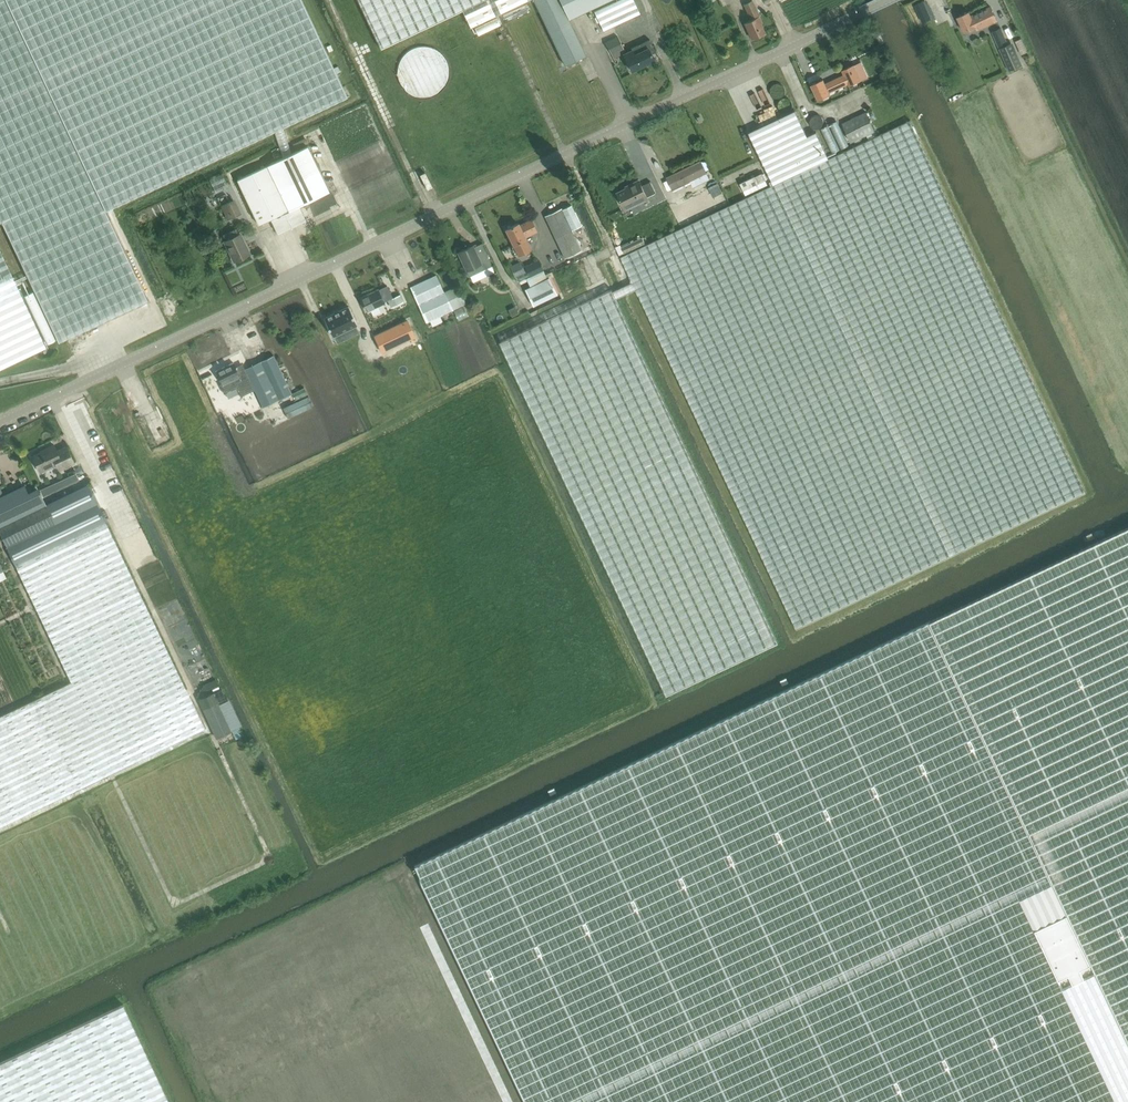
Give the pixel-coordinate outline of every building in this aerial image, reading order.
[(2,222),(59,342),(148,300),(107,214),(349,100),(302,0),(0,0),(0,223),(2,222)] [(381,49),(462,10),(471,28),(529,0),(358,0),(381,49)] [(566,66),(586,56),(569,20),(611,0),(534,0),(566,66)] [(640,14),(633,0),(620,0),(595,12),(604,32),(640,14)] [(751,20),(745,23),(752,40),(765,34),(760,24),(762,24),(758,17),(759,16),(752,1),(744,5),(751,20)] [(931,20),(923,3),(914,7),(922,24),(931,20)] [(997,21),(995,16),(991,7),(971,16),(969,12),(957,17),(965,33),(976,27),(977,30),(997,21)] [(477,35),(500,26),(497,18),(473,27),(477,35)] [(1001,28),(992,32),(1000,49),(1009,45),(1001,28)] [(618,37),(605,43),(611,54),(623,48),(618,37)] [(631,49),(632,51),(624,55),(632,71),(654,61),(651,54),(656,52),(650,40),(631,49)] [(1009,45),(1000,49),(1010,71),(1023,65),(1013,43),(1009,45)] [(842,71),(844,75),(825,84),(823,79),(812,85),(819,100),(830,95),(829,93),(849,84),(850,86),(868,77),(861,62),(854,66),(853,65),(842,71)] [(359,110),(346,115),(349,121),(361,115),(359,110)] [(685,226),(621,257),(712,451),(797,630),(939,562),(960,553),(1087,493),(1001,313),(910,121),(829,159),(816,133),(808,137),(795,110),(749,132),(774,185),(762,190),(700,219),(685,226)] [(866,112),(842,124),(851,143),(876,131),(866,112)] [(306,220),(299,206),(330,191),(308,146),(238,180),(259,225),(271,219),(278,234),(306,220)] [(693,187),(709,180),(701,162),(667,178),(673,190),(690,181),(693,187)] [(740,184),(743,191),(766,180),(762,173),(740,184)] [(424,192),(431,190),(426,177),(420,179),(424,192)] [(631,185),(631,187),(618,194),(625,210),(648,199),(648,197),(656,193),(651,182),(642,186),(640,181),(631,185)] [(222,206),(228,220),(236,216),(229,203),(222,206)] [(545,216),(565,259),(582,251),(561,209),(545,216)] [(530,250),(529,247),(526,240),(526,239),(525,238),(537,232),(531,220),(519,226),(518,224),(506,230),(514,245),(515,247),(513,248),(516,254),(518,253),(519,255),(530,250)] [(234,261),(250,254),(240,234),(225,242),(234,261)] [(492,266),(485,251),(477,255),(473,246),(458,253),(469,277),(492,266)] [(47,348),(0,249),(0,370),(47,348)] [(525,266),(530,277),(544,271),(539,260),(525,266)] [(523,267),(513,271),(515,277),(525,272),(523,267)] [(436,275),(410,287),(427,323),(467,304),(462,295),(448,301),(436,275)] [(529,298),(553,287),(549,278),(525,290),(529,298)] [(235,292),(244,288),(242,283),(233,286),(235,292)] [(378,290),(361,298),(367,311),(384,303),(384,302),(388,300),(388,301),(393,299),(393,298),(387,286),(379,290),(378,290)] [(557,294),(553,287),(529,298),(533,306),(557,294)] [(612,289),(501,341),(667,695),(779,643),(612,289)] [(393,299),(388,301),(391,307),(403,301),(400,295),(393,298),(393,299)] [(332,337),(334,336),(356,325),(357,325),(349,306),(324,318),(332,337)] [(407,321),(375,336),(382,352),(415,336),(407,321)] [(273,355),(238,373),(233,363),(216,371),(222,384),(220,385),(224,394),(250,381),(263,408),(292,394),(273,355)] [(123,385),(129,400),(135,398),(128,383),(123,385)] [(302,384),(292,389),(295,395),(305,390),(302,384)] [(133,399),(128,403),(134,412),(139,409),(133,399)] [(75,419),(85,414),(78,402),(69,408),(75,419)] [(143,409),(152,435),(168,430),(159,404),(143,409)] [(57,451),(54,446),(54,445),(45,449),(46,450),(33,456),(40,472),(57,465),(59,471),(75,463),(67,446),(57,451)] [(113,469),(100,479),(105,486),(119,476),(113,469)] [(41,490),(44,496),(79,480),(76,473),(41,490)] [(121,480),(101,488),(106,500),(126,491),(121,480)] [(46,505),(0,527),(0,532),(7,547),(16,567),(71,681),(0,716),(0,743),(33,811),(115,772),(97,733),(187,690),(88,485),(46,505)] [(46,505),(40,492),(30,497),(24,486),(3,495),(0,497),(0,527),(46,505)] [(929,622),(1127,1041),(1127,528),(929,622)] [(164,626),(184,618),(179,607),(159,615),(164,626)] [(586,794),(732,1101),(906,1101),(862,1008),(1062,914),(1066,912),(1008,790),(994,797),(919,638),(586,794)] [(209,722),(224,714),(214,693),(199,701),(209,722)] [(227,730),(228,732),(232,730),(224,714),(209,722),(215,735),(227,730)] [(33,811),(0,743),(0,827),(33,811)] [(583,798),(415,868),(519,1101),(727,1101),(583,798)] [(1073,938),(1062,914),(862,1008),(906,1101),(1127,1101),(1127,1052),(1073,938)] [(0,1063),(0,1101),(169,1101),(123,1005),(0,1063)]
